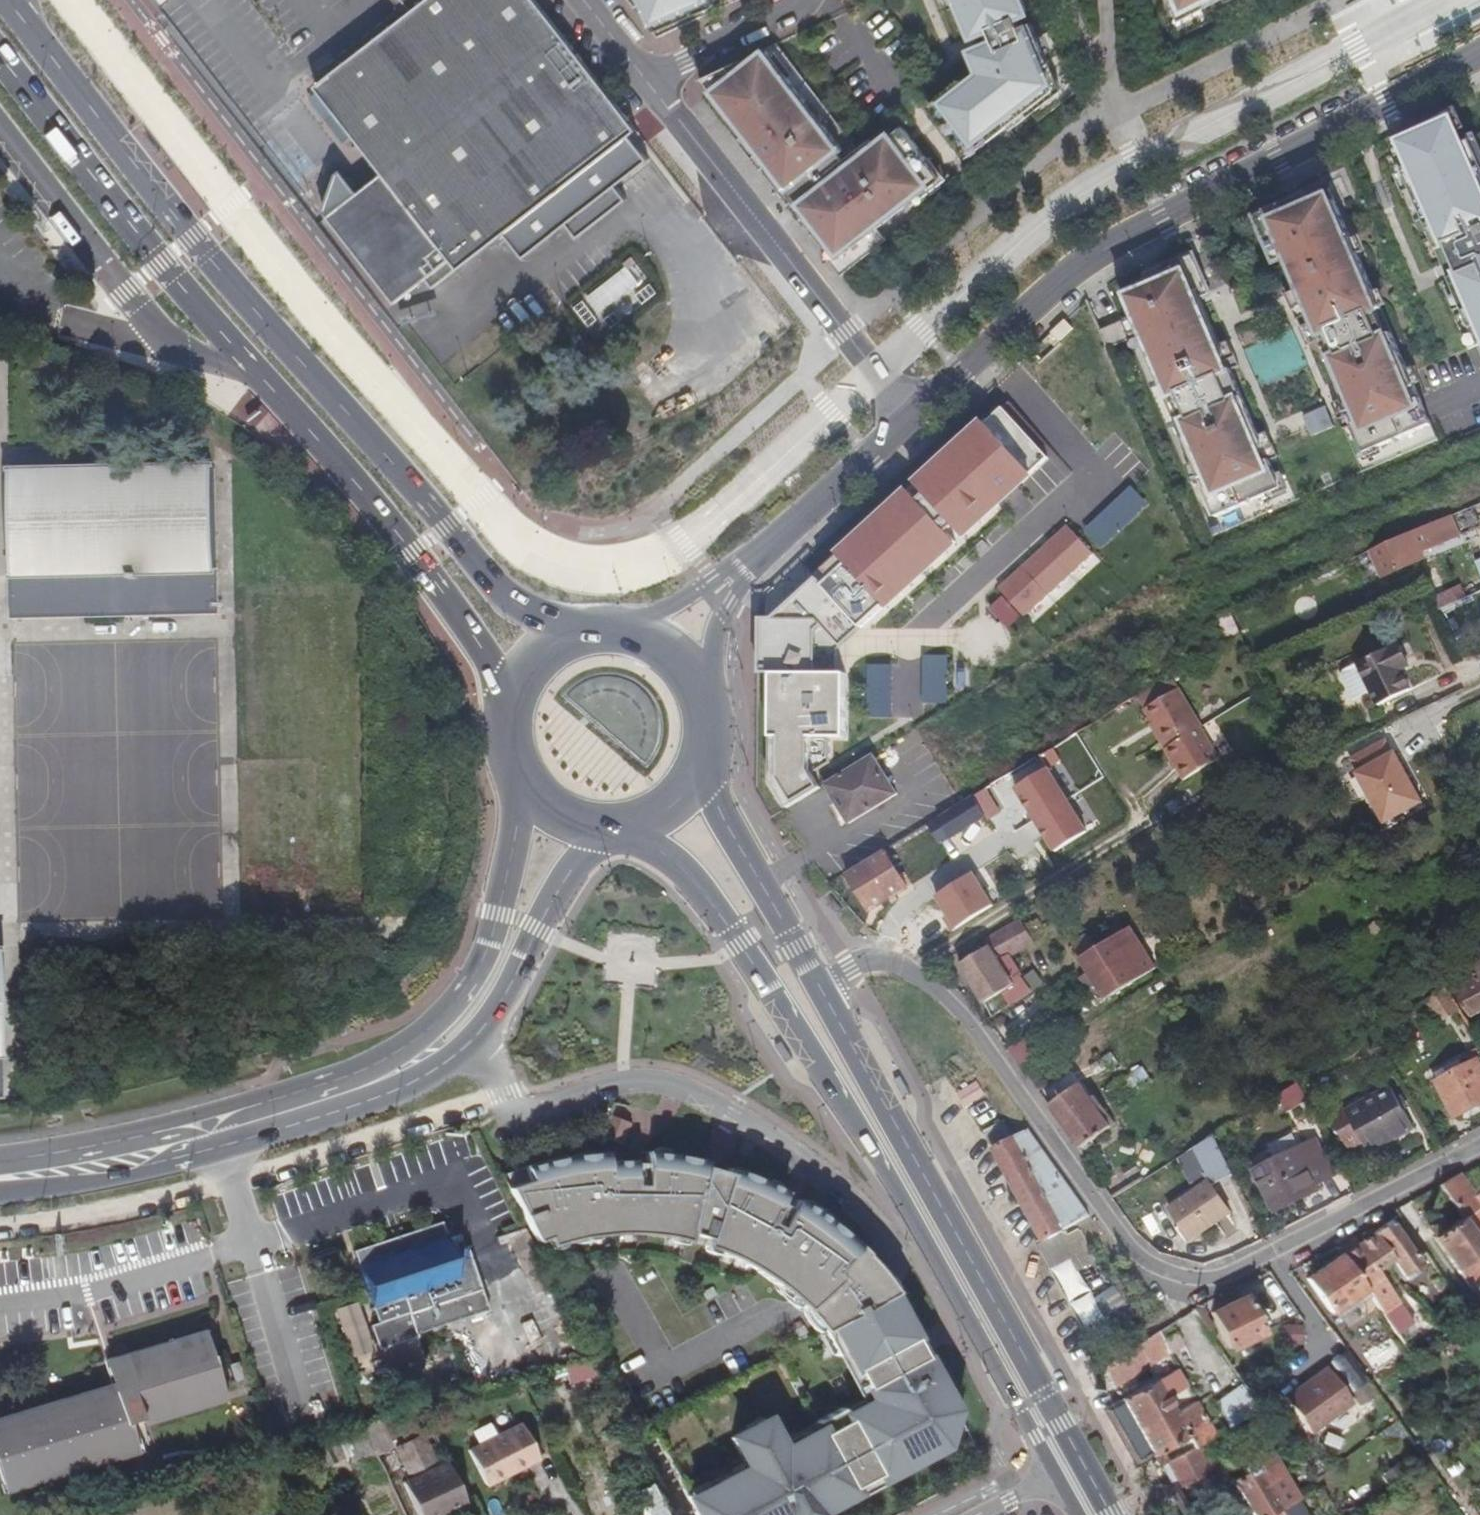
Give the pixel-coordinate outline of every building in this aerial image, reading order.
[(171,0),(153,0),(159,9),(171,0)] [(412,11),(332,73),(331,71),(314,84),(383,172),(328,216),(396,303),(451,259),(459,269),(637,129),(536,0),(425,0),(412,11)] [(425,0),(404,0),(412,11),(425,0)] [(653,35),(724,5),(722,0),(638,0),(653,35)] [(1010,130),(1064,90),(1056,70),(1049,73),(1044,62),(1051,59),(1039,32),(1027,36),(1022,25),(1019,16),(1028,11),(1023,0),(950,0),(953,8),(958,6),(971,35),(976,33),(981,47),(971,52),(978,68),(981,74),(968,85),(964,79),(942,95),(949,104),(937,114),(960,144),(972,134),(982,146),(1008,126),(1010,130)] [(1177,14),(1204,0),(1172,0),(1177,14)] [(1177,14),(1181,20),(1212,4),(1210,0),(1204,0),(1177,14)] [(1034,20),(1022,25),(1027,36),(1039,32),(1034,20)] [(777,43),(700,79),(735,125),(743,136),(736,141),(760,171),(771,162),(775,168),(770,171),(813,227),(828,245),(828,246),(834,241),(844,255),(879,228),(911,202),(942,178),(928,160),(896,118),(858,148),(777,43)] [(1049,73),(1056,70),(1051,59),(1044,62),(1049,73)] [(978,68),(964,79),(968,85),(981,74),(978,68)] [(949,104),(942,95),(930,105),(937,114),(949,104)] [(1453,123),(1403,145),(1412,164),(1402,168),(1444,264),(1453,260),(1459,276),(1450,280),(1472,329),(1479,326),(1479,162),(1472,143),(1463,146),(1453,123)] [(972,134),(960,144),(969,156),(982,146),(972,134)] [(942,178),(911,202),(914,206),(949,179),(932,157),(928,160),(942,178)] [(1354,426),(1366,454),(1432,425),(1376,295),(1331,190),(1307,200),(1292,207),(1290,202),(1254,217),(1274,262),(1282,258),(1297,291),(1301,301),(1292,305),(1293,307),(1298,320),(1307,316),(1321,348),(1328,345),(1334,359),(1327,362),(1343,401),(1348,412),(1339,415),(1342,423),(1345,430),(1354,426)] [(1305,195),(1290,202),(1292,207),(1307,200),(1305,195)] [(828,246),(828,245),(821,250),(840,275),(887,239),(879,228),(844,255),(834,241),(828,246)] [(1149,280),(1121,292),(1161,386),(1166,384),(1171,397),(1183,424),(1177,426),(1216,518),(1283,489),(1271,462),(1280,458),(1276,449),(1273,444),(1265,447),(1260,437),(1232,371),(1241,367),(1236,355),(1235,353),(1226,357),(1222,346),(1202,299),(1210,295),(1194,256),(1162,269),(1164,274),(1149,280)] [(634,260),(571,304),(596,338),(658,293),(634,260)] [(1459,276),(1453,260),(1444,264),(1450,280),(1459,276)] [(1164,274),(1162,269),(1148,276),(1149,280),(1164,274)] [(1301,301),(1297,291),(1288,295),(1292,305),(1301,301)] [(1122,322),(1100,331),(1107,349),(1129,340),(1122,322)] [(1226,357),(1235,353),(1230,342),(1222,346),(1226,357)] [(836,356),(832,349),(825,353),(829,359),(836,356)] [(1183,424),(1171,397),(1166,399),(1177,426),(1183,424)] [(1334,405),(1339,415),(1348,412),(1343,401),(1334,405)] [(837,650),(956,542),(948,533),(955,527),(963,536),(1048,458),(1003,407),(917,485),(925,494),(918,500),(910,491),(823,570),(831,578),(824,585),(818,578),(773,618),(761,618),(761,623),(761,643),(761,664),(760,673),(771,673),(771,780),(787,807),(820,787),(811,773),(829,763),(830,737),(845,737),(845,674),(837,674),(837,650)] [(1330,413),(1308,423),(1313,436),(1335,426),(1330,413)] [(1265,447),(1273,444),(1269,433),(1260,437),(1265,447)] [(11,615),(214,608),(209,464),(7,470),(11,615)] [(568,524),(618,522),(617,484),(567,486),(568,524)] [(1102,548),(1150,504),(1133,485),(1085,529),(1102,548)] [(1379,584),(1414,570),(1409,558),(1417,555),(1419,561),(1469,539),(1461,520),(1369,560),(1379,584)] [(1063,540),(1073,531),(1068,526),(1058,535),(1063,540)] [(1025,617),(1094,554),(1073,531),(1063,540),(1058,535),(1044,547),(1049,552),(1040,560),(1036,555),(1022,568),(1026,573),(1018,580),(1013,575),(999,588),(1025,617)] [(1040,560),(1049,552),(1044,547),(1036,555),(1040,560)] [(1018,580),(1026,573),(1022,568),(1013,575),(1018,580)] [(1213,617),(1224,642),(1240,635),(1230,610),(1213,617)] [(1410,666),(1398,644),(1343,671),(1341,678),(1352,701),(1370,692),(1378,706),(1411,691),(1401,671),(1410,666)] [(923,655),(921,702),(947,703),(949,656),(923,655)] [(868,718),(893,717),(893,665),(867,665),(868,718)] [(1186,695),(1149,717),(1171,754),(1168,755),(1187,786),(1223,765),(1205,734),(1208,732),(1186,695)] [(1383,824),(1422,803),(1394,752),(1393,753),(1385,740),(1350,760),(1357,773),(1356,774),(1383,824)] [(826,785),(849,823),(897,794),(874,757),(826,785)] [(1050,771),(1017,790),(1055,855),(1087,836),(1050,771)] [(950,839),(984,819),(973,800),(938,820),(950,839)] [(869,911),(907,888),(885,851),(847,873),(869,911)] [(945,923),(954,937),(994,912),(973,879),(937,902),(949,921),(945,923)] [(1066,887),(1058,893),(1064,903),(1072,897),(1066,887)] [(964,963),(966,966),(962,969),(986,1007),(1016,989),(1015,986),(1019,984),(1036,1004),(1075,979),(1053,944),(1036,955),(1046,980),(1042,982),(1035,971),(1026,977),(1014,957),(1034,945),(1032,941),(1036,938),(1030,928),(1026,931),(1022,925),(986,947),(989,952),(980,957),(978,954),(964,963)] [(1091,936),(1094,940),(1097,938),(1090,927),(1079,934),(1083,940),(1091,936)] [(1083,940),(1074,947),(1083,960),(1080,962),(1107,1002),(1157,970),(1130,929),(1100,949),(1094,940),(1091,936),(1083,940)] [(1476,981),(1456,994),(1472,1019),(1479,1014),(1479,964),(1469,971),(1476,981)] [(1442,991),(1426,1001),(1441,1023),(1459,1010),(1445,989),(1442,991)] [(1014,1056),(1022,1068),(1045,1053),(1037,1040),(1013,1055),(1014,1056)] [(1110,1056),(1090,1069),(1096,1079),(1116,1065),(1110,1056)] [(1456,1120),(1479,1108),(1479,1061),(1436,1085),(1456,1120)] [(1111,1101),(1153,1087),(1146,1066),(1104,1080),(1111,1101)] [(1287,1103),(1303,1095),(1297,1084),(1282,1094),(1287,1103)] [(979,1086),(960,1098),(969,1112),(988,1099),(979,1086)] [(1081,1152),(1082,1151),(1113,1130),(1082,1087),(1051,1109),(1081,1152)] [(1343,1113),(1331,1119),(1347,1150),(1363,1142),(1369,1153),(1412,1131),(1393,1095),(1346,1119),(1343,1113)] [(627,1122),(609,1115),(602,1135),(620,1143),(627,1122)] [(988,1136),(999,1154),(1049,1245),(1091,1218),(1032,1134),(1017,1143),(1006,1125),(988,1136)] [(1208,1183),(1171,1212),(1195,1242),(1231,1213),(1211,1187),(1234,1175),(1214,1137),(1194,1149),(1206,1177),(1204,1178),(1208,1183)] [(1317,1185),(1336,1176),(1320,1142),(1258,1172),(1277,1212),(1320,1191),(1317,1185)] [(697,1514),(815,1514),(818,1513),(816,1509),(850,1490),(853,1494),(881,1479),(878,1475),(910,1457),(912,1461),(943,1445),(954,1406),(924,1350),(920,1353),(916,1355),(906,1337),(910,1335),(914,1333),(891,1289),(872,1265),(864,1255),(863,1254),(861,1252),(858,1249),(857,1248),(849,1240),(848,1239),(846,1238),(833,1225),(831,1225),(792,1197),(773,1227),(763,1220),(780,1190),(725,1166),(723,1174),(700,1167),(701,1159),(658,1151),(655,1151),(652,1151),(646,1151),(643,1150),(641,1185),(630,1184),(629,1159),(603,1159),(602,1150),(580,1152),(579,1153),(565,1154),(561,1156),(558,1156),(550,1158),(549,1158),(498,1175),(532,1240),(541,1236),(546,1244),(598,1232),(644,1232),(646,1232),(649,1232),(652,1233),(655,1233),(682,1238),(687,1231),(701,1236),(699,1243),(736,1258),(786,1293),(800,1308),(815,1323),(831,1355),(838,1351),(855,1382),(859,1380),(872,1404),(868,1407),(863,1409),(860,1403),(843,1412),(839,1405),(812,1420),(813,1421),(816,1428),(780,1448),(776,1442),(763,1417),(729,1436),(755,1486),(697,1514)] [(1189,1176),(1201,1169),(1190,1151),(1178,1158),(1189,1176)] [(1106,1191),(1113,1201),(1143,1182),(1137,1173),(1106,1191)] [(1444,1192),(1463,1181),(1460,1174),(1439,1185),(1444,1192)] [(1478,1208),(1463,1181),(1444,1192),(1462,1217),(1478,1208)] [(1442,1217),(1427,1227),(1433,1237),(1448,1227),(1442,1217)] [(1433,1237),(1469,1287),(1479,1280),(1479,1244),(1462,1217),(1448,1227),(1433,1237)] [(1391,1222),(1387,1224),(1371,1236),(1388,1258),(1382,1262),(1383,1264),(1388,1260),(1402,1278),(1420,1264),(1391,1222)] [(369,1293),(379,1322),(369,1325),(377,1351),(490,1315),(468,1249),(454,1253),(443,1224),(356,1253),(369,1293)] [(534,1293),(550,1285),(519,1226),(495,1238),(499,1245),(508,1241),(534,1293)] [(1388,1258),(1371,1236),(1355,1247),(1351,1243),(1339,1252),(1342,1256),(1370,1297),(1382,1315),(1396,1305),(1372,1271),(1383,1264),(1382,1262),(1388,1258)] [(1370,1297),(1342,1256),(1308,1280),(1336,1321),(1370,1297)] [(1436,1294),(1443,1289),(1445,1287),(1438,1278),(1429,1284),(1436,1294)] [(713,1293),(709,1286),(701,1290),(705,1297),(713,1293)] [(1457,1328),(1466,1322),(1443,1289),(1436,1294),(1434,1295),(1457,1328)] [(1243,1297),(1210,1313),(1228,1349),(1261,1333),(1243,1297)] [(332,1309),(353,1380),(378,1373),(356,1302),(332,1309)] [(1194,1309),(1200,1317),(1205,1314),(1200,1306),(1194,1309)] [(801,1323),(793,1328),(797,1335),(805,1330),(801,1323)] [(1302,1344),(1302,1324),(1283,1324),(1284,1345),(1302,1344)] [(1117,1388),(1170,1352),(1173,1350),(1161,1332),(1106,1368),(1117,1388)] [(920,1353),(910,1335),(906,1337),(916,1355),(920,1353)] [(113,1385),(0,1417),(0,1456),(6,1476),(129,1441),(123,1420),(220,1393),(204,1336),(108,1363),(113,1385)] [(1384,1338),(1362,1353),(1372,1368),(1394,1354),(1384,1338)] [(567,1382),(586,1377),(583,1362),(563,1367),(567,1382)] [(1325,1369),(1281,1400),(1306,1434),(1349,1403),(1325,1369)] [(1124,1401),(1155,1457),(1187,1439),(1194,1450),(1206,1443),(1216,1437),(1197,1402),(1177,1413),(1169,1399),(1187,1390),(1177,1372),(1124,1401)] [(859,1380),(855,1382),(868,1407),(872,1404),(859,1380)] [(1367,1382),(1349,1388),(1355,1405),(1373,1399),(1367,1382)] [(1240,1386),(1215,1401),(1225,1418),(1250,1403),(1240,1386)] [(1136,1467),(1155,1457),(1124,1401),(1105,1411),(1136,1467)] [(813,1421),(776,1442),(780,1448),(816,1428),(813,1421)] [(521,1430),(469,1457),(488,1494),(507,1484),(505,1479),(538,1462),(521,1430)] [(396,1452),(407,1476),(435,1463),(424,1440),(396,1452)] [(1207,1469),(1218,1462),(1206,1443),(1194,1450),(1172,1463),(1184,1486),(1209,1472),(1207,1469)] [(1243,1477),(1244,1477),(1237,1481),(1255,1514),(1277,1514),(1276,1514),(1300,1500),(1270,1444),(1243,1450),(1245,1462),(1242,1464),(1239,1467),(1239,1471),(1240,1474),(1243,1477)] [(1161,1469),(1172,1463),(1167,1456),(1157,1462),(1161,1469)] [(878,1475),(881,1479),(912,1461),(910,1457),(878,1475)] [(540,1467),(538,1462),(505,1479),(507,1484),(540,1467)] [(404,1486),(418,1514),(454,1514),(468,1509),(447,1465),(404,1486)] [(816,1509),(818,1513),(853,1494),(850,1490),(816,1509)] [(651,1514),(662,1514),(665,1514),(659,1502),(647,1508),(651,1514)] [(164,1514),(196,1514),(190,1503),(164,1514)]
